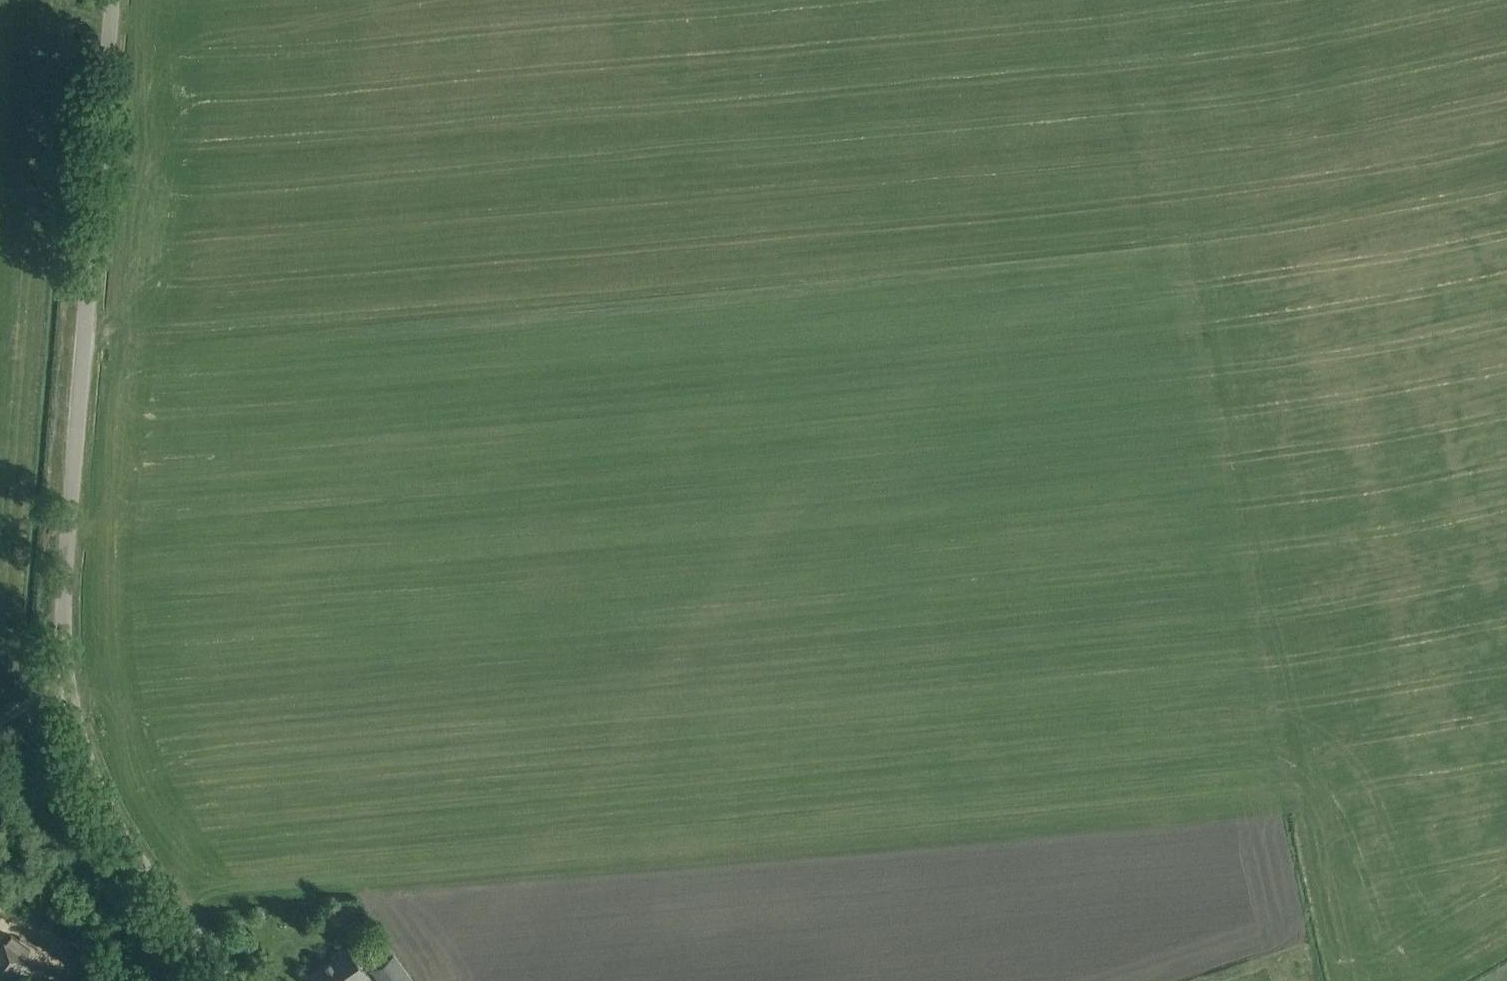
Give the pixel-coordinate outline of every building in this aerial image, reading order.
[(24,958),(4,942),(0,948),(0,980),(7,980),(24,958)] [(315,980),(356,980),(366,974),(346,947),(310,974),(315,980)] [(382,980),(412,980),(393,954),(373,969),(382,980)]
